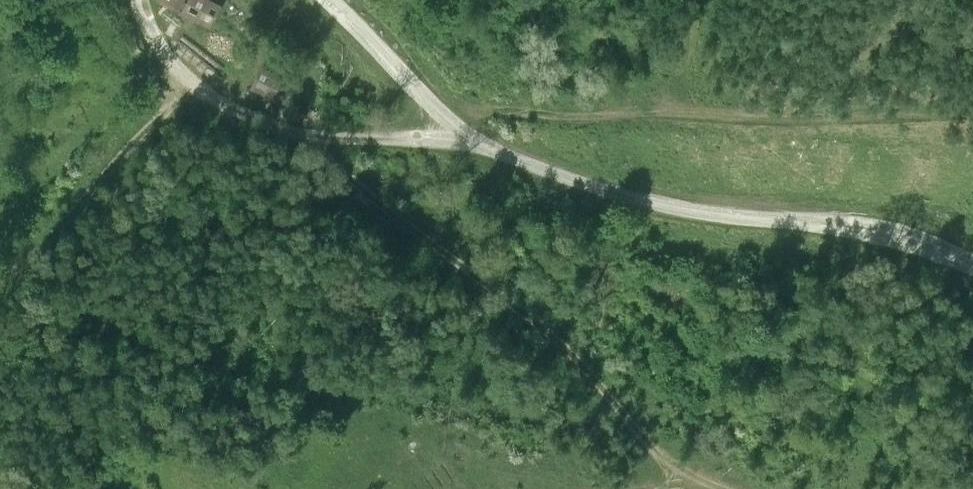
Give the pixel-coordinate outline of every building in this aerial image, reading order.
[(185,0),(155,0),(154,1),(179,13),(185,0)] [(210,0),(187,0),(180,13),(209,28),(221,6),(210,0)] [(297,85),(261,66),(249,88),(284,108),(297,85)]
